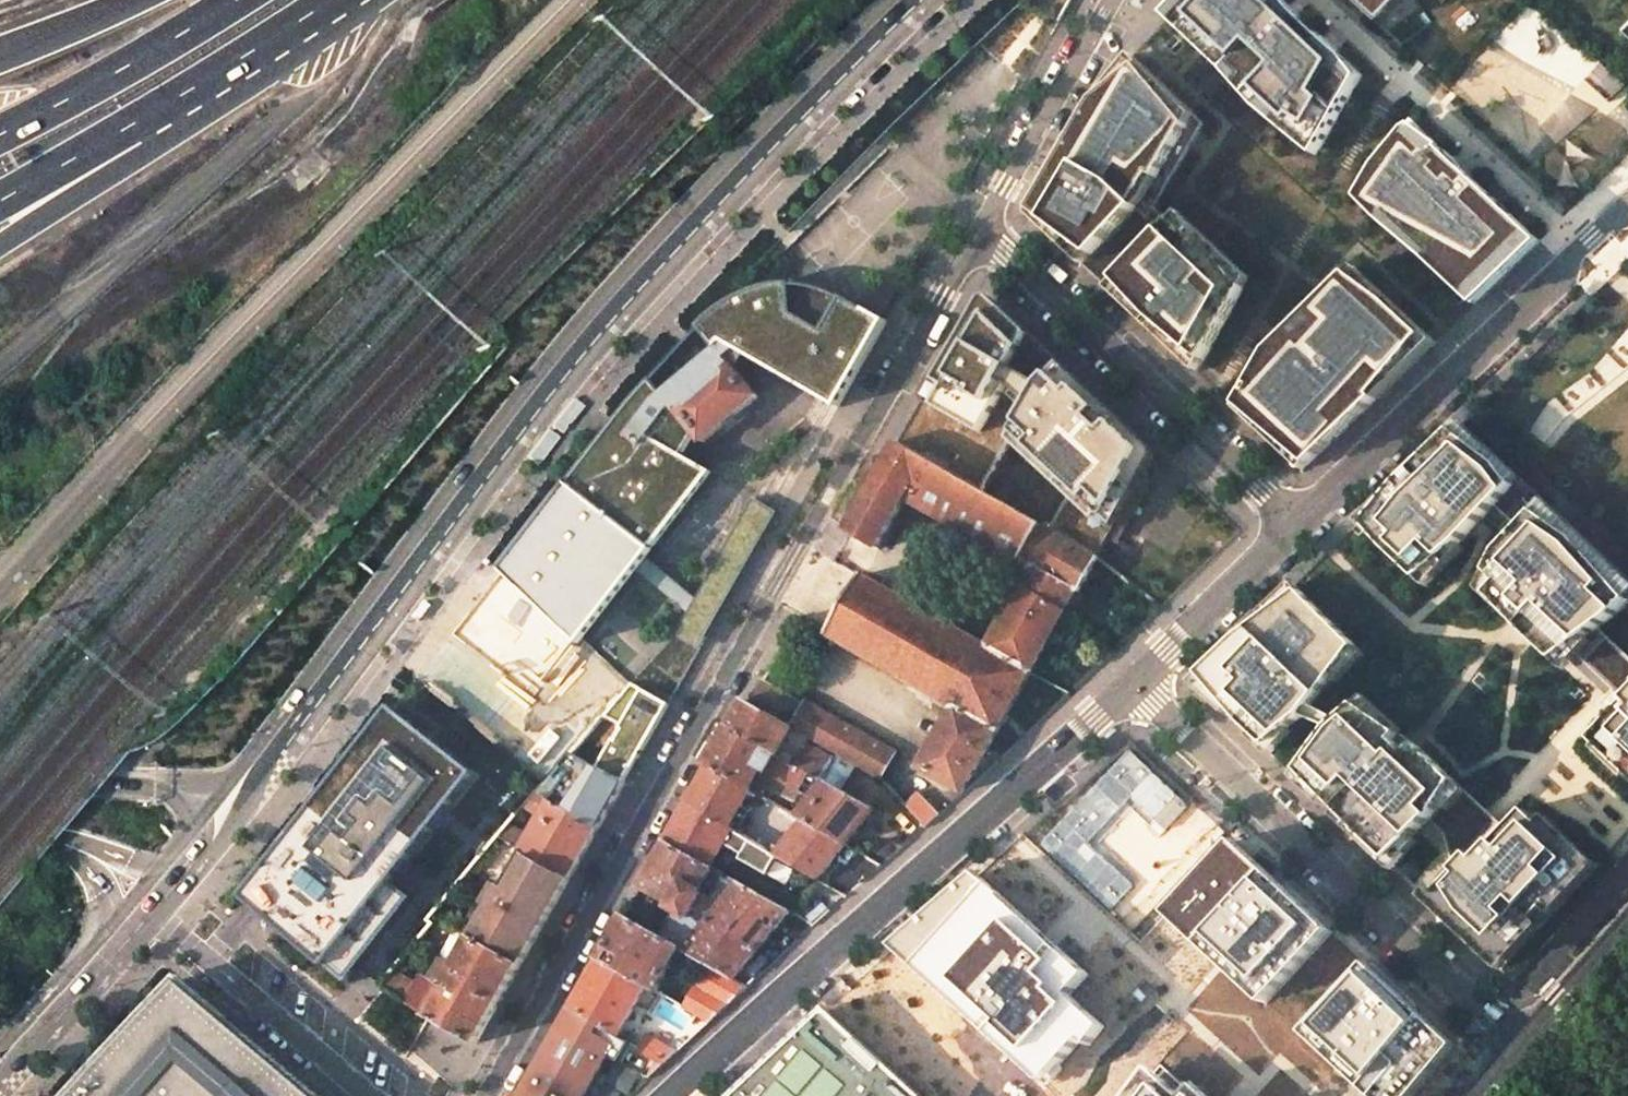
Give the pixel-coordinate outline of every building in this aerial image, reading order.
[(1171,17),(1264,109),(1321,157),(1366,76),(1284,0),(1187,0),(1171,17)] [(1392,32),(1422,0),(1358,0),(1392,32)] [(1204,124),(1134,56),(1103,87),(1102,90),(1031,214),(1086,265),(1109,288),(1199,372),(1252,279),(1182,213),(1173,222),(1156,208),(1204,124)] [(1438,159),(1413,135),(1383,170),(1367,199),(1478,305),(1541,245),(1443,154),(1438,159)] [(1351,275),(1272,352),(1240,406),(1239,409),(1304,470),(1308,465),(1377,400),(1436,343),(1357,269),(1351,275)] [(724,369),(728,374),(740,353),(838,407),(887,320),(825,292),(803,287),(783,287),(746,295),(711,315),(641,390),(504,568),(586,646),(710,475),(683,458),(694,442),(670,413),(724,369)] [(1022,354),(984,320),(928,410),(974,437),(1004,390),(1030,408),(1006,447),(1107,538),(1156,453),(1058,364),(1042,393),(1013,374),(1022,354)] [(694,442),(697,446),(751,401),(728,374),(724,369),(670,413),(694,442)] [(919,454),(900,443),(849,531),(880,549),(911,497),(1034,567),(1077,592),(1079,592),(1098,558),(919,454)] [(1395,544),(1411,560),(1429,544),(1444,557),(1464,543),(1479,525),(1508,491),(1494,470),(1462,448),(1410,495),(1388,526),(1400,535),(1395,544)] [(675,639),(699,653),(776,516),(753,503),(675,639)] [(1570,670),(1627,605),(1627,599),(1575,541),(1538,514),(1491,572),(1483,588),(1523,626),(1570,670)] [(1065,613),(1077,592),(1034,567),(1024,586),(1065,613)] [(830,632),(828,634),(855,650),(854,651),(856,653),(857,651),(880,663),(879,665),(881,667),(882,665),(905,678),(904,680),(906,681),(908,679),(922,688),(921,689),(923,697),(930,701),(936,699),(938,697),(956,707),(998,731),(1032,670),(989,646),(971,637),(972,635),(971,629),(964,625),(957,627),(956,628),(916,606),(917,604),(915,603),(914,605),(891,592),(892,590),(890,589),(889,591),(862,575),(861,578),(830,632)] [(1032,670),(1065,613),(1024,586),(989,646),(1032,670)] [(1196,680),(1272,752),(1308,717),(1367,655),(1304,592),(1238,641),(1196,680)] [(806,706),(763,683),(750,704),(793,727),(882,776),(895,754),(808,704),(806,706)] [(645,684),(597,769),(625,784),(672,700),(645,684)] [(784,743),(793,727),(750,704),(746,700),(730,729),(777,755),(784,743)] [(1593,739),(1627,773),(1627,702),(1593,739)] [(1304,775),(1397,870),(1469,792),(1420,748),(1414,744),(1357,706),(1325,738),(1304,775)] [(473,775),(393,707),(244,897),(346,983),(410,897),(385,879),(473,775)] [(964,793),(998,731),(956,707),(920,767),(964,793)] [(777,755),(730,729),(709,765),(746,786),(757,766),(768,773),(802,792),(807,783),(813,787),(818,778),(777,755)] [(802,753),(784,743),(777,755),(818,778),(824,781),(836,760),(807,744),(802,753)] [(1162,835),(1188,806),(1129,752),(1040,843),(1109,910),(1132,886),(1087,843),(1129,802),(1162,835)] [(553,804),(598,830),(625,784),(597,769),(574,755),(551,782),(548,786),(541,795),(553,804)] [(730,828),(752,790),(709,765),(688,804),(730,828)] [(833,786),(805,821),(845,844),(862,824),(874,809),(833,786)] [(541,795),(530,809),(543,817),(522,853),(570,879),(598,830),(553,804),(541,795)] [(780,857),(730,828),(688,804),(667,841),(709,866),(724,840),(745,852),(741,859),(769,876),(780,857)] [(1424,895),(1501,970),(1601,867),(1550,818),(1540,824),(1525,810),(1479,860),(1473,854),(1439,891),(1431,888),(1424,895)] [(805,821),(777,855),(817,878),(845,844),(805,821)] [(1233,840),(1165,912),(1271,1007),(1336,937),(1233,840)] [(699,891),(712,867),(709,866),(667,841),(643,884),(674,902),(671,908),(674,910),(688,918),(702,893),(699,891)] [(522,853),(503,887),(549,915),(570,879),(522,853)] [(1086,973),(979,872),(902,952),(1040,1084),(1098,1023),(1067,993),(1086,973)] [(681,949),(707,963),(734,978),(790,912),(725,874),(711,897),(702,893),(688,918),(674,910),(660,937),(681,949)] [(490,895),(484,904),(491,908),(474,938),(522,964),(549,915),(503,887),(496,883),(490,895)] [(490,895),(480,889),(475,898),(484,904),(490,895)] [(657,991),(681,949),(660,937),(624,916),(600,959),(647,986),(657,991)] [(445,988),(430,1016),(477,1043),(522,964),(474,938),(458,966),(445,988)] [(431,979),(445,988),(458,966),(443,958),(431,979)] [(619,1035),(647,986),(600,959),(572,1008),(619,1035)] [(1361,959),(1301,1028),(1379,1095),(1406,1095),(1454,1040),(1361,959)] [(707,963),(689,994),(683,1006),(703,1017),(734,978),(707,963)] [(382,988),(430,1016),(445,988),(431,979),(420,973),(414,983),(394,971),(380,986),(382,988)] [(181,980),(73,1095),(318,1095),(181,980)] [(619,1035),(572,1008),(529,1084),(549,1095),(584,1095),(619,1035)] [(828,1010),(736,1095),(922,1095),(828,1010)] [(649,1035),(642,1047),(666,1062),(674,1050),(649,1035)] [(1184,1082),(1174,1094),(1141,1066),(1115,1095),(1200,1095),(1184,1082)] [(529,1084),(522,1095),(549,1095),(529,1084)]
